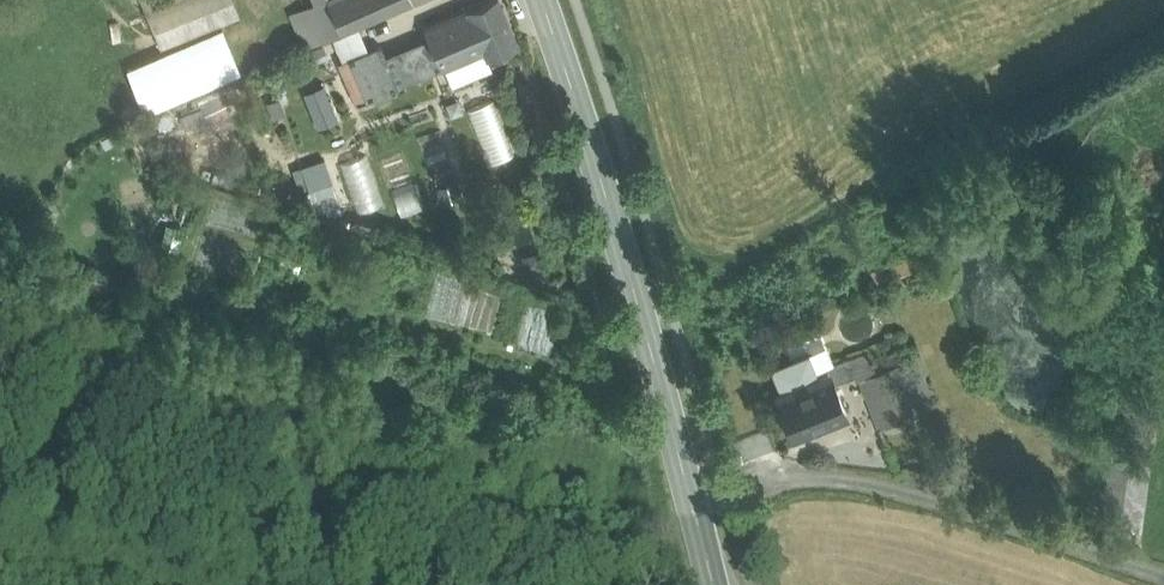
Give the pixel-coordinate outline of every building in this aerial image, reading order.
[(160,47),(240,15),(234,0),(141,0),(160,47)] [(329,0),(321,0),(307,5),(321,41),(332,37),(342,32),(329,0)] [(413,0),(329,0),(342,32),(354,27),(413,1),(413,0)] [(468,7),(485,47),(488,54),(517,43),(499,0),(487,0),(468,7)] [(321,41),(307,5),(290,13),(304,47),(321,41)] [(485,47),(468,7),(426,24),(444,64),(485,47)] [(222,27),(128,68),(145,113),(241,73),(222,27)] [(363,51),(354,27),(342,32),(332,37),(342,60),(352,56),(363,51)] [(363,51),(352,56),(368,95),(398,85),(381,43),(363,51)] [(368,95),(352,56),(342,60),(359,100),(368,95)] [(342,160),(360,210),(384,201),(367,151),(342,160)] [(328,156),(298,163),(309,219),(339,213),(328,156)] [(401,213),(422,206),(415,180),(393,187),(401,213)] [(923,260),(887,273),(891,283),(926,271),(923,260)] [(827,366),(830,376),(834,381),(873,367),(868,351),(827,366)] [(809,353),(772,368),(782,395),(777,397),(793,436),(846,414),(834,381),(830,376),(820,380),(809,353)] [(916,357),(860,379),(879,428),(934,406),(916,357)] [(1133,461),(1114,458),(1105,521),(1138,526),(1147,463),(1133,461)]
